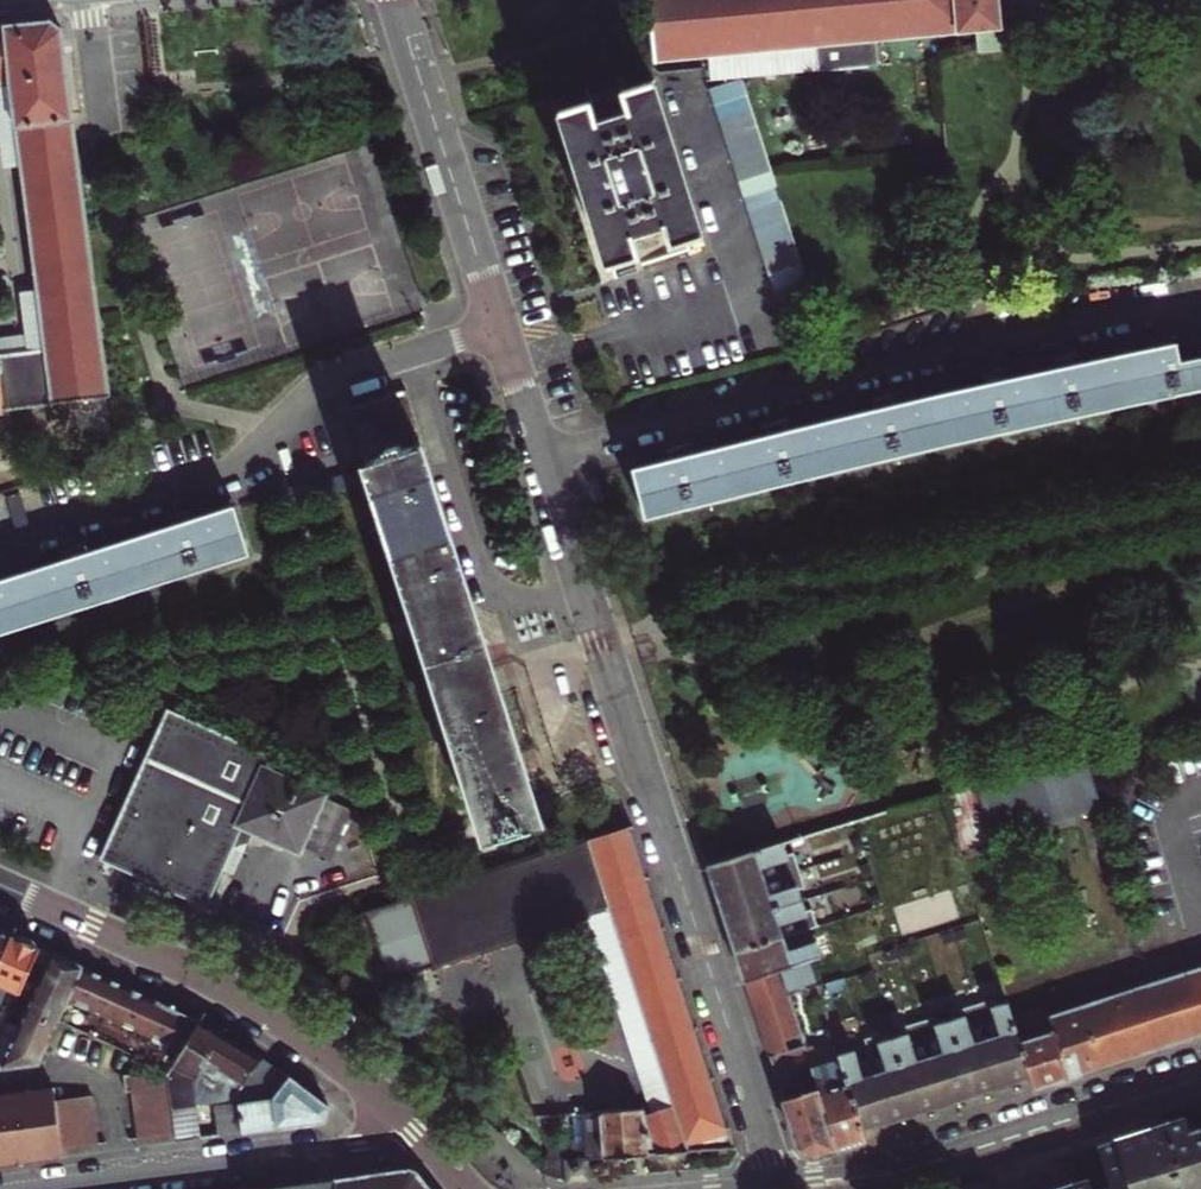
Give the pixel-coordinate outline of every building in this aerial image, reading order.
[(648,0),(635,0),(636,11),(649,10),(648,0)] [(958,31),(956,0),(648,0),(649,10),(654,60),(709,55),(816,45),(818,71),(879,65),(876,39),(958,31)] [(958,31),(975,30),(1001,28),(998,0),(956,0),(958,31)] [(13,410),(22,408),(109,396),(75,138),(74,128),(61,31),(49,22),(26,24),(0,26),(0,133),(2,149),(18,148),(39,311),(22,313),(25,337),(0,340),(0,412),(13,410)] [(1001,28),(975,30),(977,47),(978,49),(1010,46),(1007,27),(1001,28)] [(711,81),(818,71),(816,45),(709,55),(711,81)] [(711,90),(715,104),(750,94),(746,79),(711,90)] [(672,244),(686,239),(701,235),(653,82),(623,91),(630,110),(598,121),(591,101),(562,110),(590,192),(613,263),(641,254),(633,234),(665,223),(672,244)] [(750,94),(715,104),(720,120),(755,110),(750,94)] [(755,110),(720,120),(726,136),(760,126),(755,110)] [(760,126),(726,136),(730,151),(765,141),(760,126)] [(730,151),(735,166),(770,157),(765,141),(730,151)] [(735,166),(739,182),(774,172),(770,157),(735,166)] [(774,172),(739,182),(745,198),(779,187),(776,176),(774,172)] [(745,198),(750,214),(784,204),(779,187),(745,198)] [(784,204),(750,214),(754,229),(789,219),(784,204)] [(754,229),(759,245),(793,234),(789,219),(754,229)] [(793,234),(759,245),(764,260),(798,250),(793,234)] [(798,250),(764,260),(769,275),(803,264),(798,250)] [(803,264),(769,275),(774,291),(808,281),(803,264)] [(774,291),(778,307),(813,296),(808,281),(774,291)] [(688,454),(687,454),(668,459),(649,464),(631,468),(643,518),(795,482),(974,440),(1200,391),(1200,364),(1181,369),(1178,361),(1176,349),(1175,344),(1141,350),(1072,364),(1056,367),(1040,371),(1020,375),(1002,379),(984,383),(966,387),(952,390),(894,404),(875,409),(844,416),(823,421),(785,430),(767,434),(745,440),(688,454)] [(1064,356),(1054,358),(1056,367),(1072,364),(1071,354),(1064,356)] [(1178,361),(1181,369),(1200,364),(1200,357),(1178,361)] [(984,383),(1002,379),(1000,370),(991,372),(982,375),(984,383)] [(539,788),(521,793),(484,672),(493,668),(481,631),(421,447),(424,447),(406,390),(347,408),(364,465),(368,464),(379,498),(389,530),(422,635),(429,655),(479,815),(487,839),(531,824),(548,819),(541,795),(539,788)] [(875,409),(894,404),(891,393),(882,397),(873,400),(875,409)] [(773,424),(766,427),(767,434),(785,430),(783,419),(773,424)] [(687,454),(688,454),(685,444),(677,447),(666,451),(668,459),(687,454)] [(83,553),(65,559),(0,579),(0,634),(125,595),(250,555),(245,540),(235,505),(190,519),(171,525),(83,553)] [(178,513),(168,517),(171,525),(190,519),(187,509),(178,513)] [(63,550),(65,559),(83,553),(80,543),(71,547),(63,550)] [(493,668),(484,672),(521,793),(539,788),(535,776),(543,774),(524,714),(516,716),(508,692),(500,664),(493,668)] [(267,759),(170,715),(105,856),(102,864),(104,865),(107,857),(117,862),(135,870),(222,909),(236,877),(252,884),(272,843),(299,856),(326,795),(263,766),(267,759)] [(941,794),(958,850),(1099,809),(1090,779),(1081,751),(941,794)] [(876,859),(919,845),(907,810),(864,824),(876,859)] [(548,1151),(541,1171),(543,1173),(566,1181),(564,1159),(585,1157),(630,1154),(733,1148),(628,825),(365,913),(388,981),(587,916),(646,1099),(640,1109),(583,1114),(580,1107),(572,1108),(573,1114),(536,1116),(548,1151)] [(344,851),(333,855),(340,880),(371,870),(359,832),(340,838),(344,851)] [(711,878),(716,896),(764,881),(759,865),(786,856),(782,842),(707,865),(711,878)] [(721,912),(726,925),(801,901),(796,886),(769,894),(764,881),(716,896),(721,912)] [(730,939),(735,954),(784,938),(780,926),(806,917),(801,901),(726,925),(730,939)] [(11,934),(0,929),(0,960),(11,934)] [(25,979),(40,947),(27,941),(11,934),(0,960),(0,1003),(8,985),(20,991),(25,979)] [(779,970),(808,961),(818,957),(814,943),(788,952),(784,938),(735,954),(740,970),(744,982),(779,970)] [(40,947),(25,979),(38,985),(52,953),(40,947)] [(38,985),(1,1068),(39,1063),(59,1020),(83,967),(67,959),(52,953),(38,985)] [(779,970),(786,994),(815,984),(808,961),(779,970)] [(59,1020),(133,1055),(145,1024),(127,1016),(138,991),(112,979),(83,967),(59,1020)] [(1048,1016),(1052,1029),(1067,1077),(1170,1045),(1200,1035),(1200,967),(1048,1016)] [(744,982),(761,1035),(775,1031),(797,1025),(786,994),(779,970),(744,982)] [(345,974),(334,985),(352,1001),(362,990),(345,974)] [(164,1003),(138,991),(127,1016),(145,1024),(133,1055),(131,1059),(150,1068),(167,1077),(199,1021),(169,1005),(164,1003)] [(985,1035),(1001,1086),(1014,1082),(1029,1077),(1017,1039),(1005,1001),(989,1006),(997,1031),(985,1035)] [(948,1019),(972,1094),(986,1090),(1001,1086),(985,1035),(971,1039),(963,1014),(948,1019)] [(928,1053),(944,1103),(958,1099),(972,1094),(948,1019),(933,1023),(942,1049),(928,1053)] [(214,1104),(216,1104),(237,1101),(236,1092),(260,1057),(230,1039),(216,1031),(199,1021),(167,1077),(171,1107),(191,1104),(213,1101),(214,1104)] [(1017,1039),(1029,1077),(1032,1088),(1052,1082),(1067,1077),(1052,1029),(1017,1039)] [(778,1040),(775,1031),(761,1035),(781,1096),(799,1151),(812,1157),(837,1149),(804,1047),(800,1034),(778,1040)] [(892,1036),(915,1112),(931,1107),(944,1103),(928,1053),(915,1058),(906,1031),(892,1036)] [(870,1071),(886,1121),(902,1116),(915,1112),(892,1036),(877,1041),(885,1066),(870,1071)] [(804,1047),(837,1149),(850,1145),(865,1141),(861,1129),(837,1054),(834,1042),(813,1049),(811,1045),(804,1047)] [(837,1054),(861,1129),(872,1125),(886,1121),(870,1071),(862,1046),(837,1054)] [(266,1061),(260,1057),(236,1092),(237,1101),(241,1131),(256,1129),(325,1120),(328,1106),(297,1083),(266,1061)] [(125,1089),(131,1088),(137,1135),(174,1131),(171,1107),(167,1077),(150,1068),(123,1072),(125,1089)] [(0,1090),(0,1157),(1,1164),(26,1161),(52,1157),(57,1153),(58,1150),(59,1147),(58,1143),(76,1140),(95,1138),(88,1090),(52,1095),(50,1084),(0,1090)] [(216,1104),(220,1134),(241,1131),(237,1101),(216,1104)] [(195,1137),(191,1104),(171,1107),(174,1131),(175,1141),(195,1137)] [(1189,1131),(1185,1117),(1144,1131),(1098,1146),(1110,1187),(1103,1188),(1200,1188),(1200,1127),(1189,1131)] [(260,1188),(430,1188),(417,1171),(408,1168),(260,1188)] [(1088,1179),(1059,1188),(1058,1188),(1092,1188),(1088,1179)]
